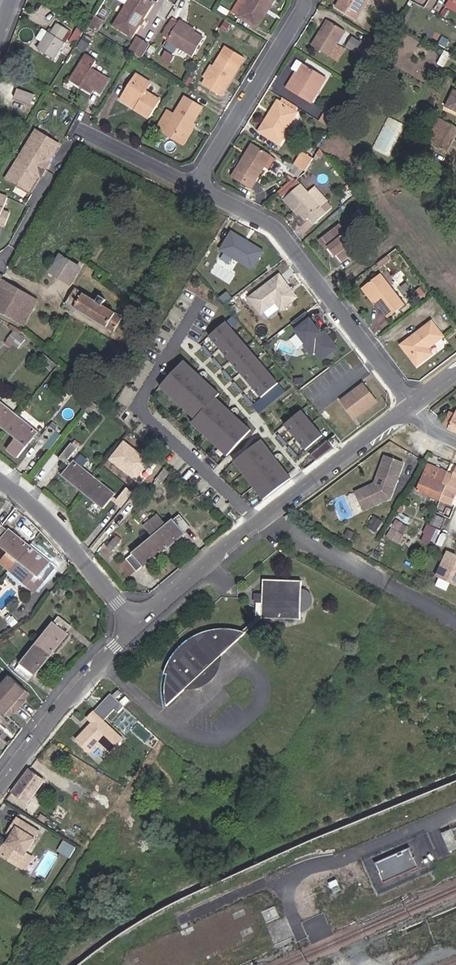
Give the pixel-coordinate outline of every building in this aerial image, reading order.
[(114,28),(131,38),(138,26),(142,21),(152,5),(143,0),(128,0),(130,1),(114,28)] [(270,0),(248,0),(249,1),(239,18),(257,29),(266,13),(264,12),(270,0)] [(264,12),(266,13),(275,0),(270,0),(264,12)] [(340,2),(336,8),(356,20),(368,0),(341,0),(340,2)] [(446,6),(455,11),(455,0),(449,0),(446,6)] [(327,21),(321,33),(323,34),(330,23),(327,21)] [(185,30),(187,27),(180,23),(178,26),(172,22),(163,36),(169,40),(167,43),(192,58),(203,41),(194,35),(185,30)] [(48,33),(38,50),(54,60),(71,32),(57,23),(50,34),(48,33)] [(323,34),(321,33),(312,47),(337,62),(344,50),(337,46),(345,32),(330,23),(323,34)] [(196,33),(187,27),(185,30),(194,35),(196,33)] [(74,46),(82,33),(77,29),(69,43),(74,46)] [(85,38),(79,47),(85,50),(91,41),(85,38)] [(361,52),(364,54),(372,41),(369,39),(361,52)] [(138,40),(131,53),(133,55),(141,60),(149,46),(138,40)] [(364,54),(374,60),(382,46),(372,41),(364,54)] [(214,69),(206,81),(203,86),(222,97),(244,61),(226,49),(214,69)] [(451,55),(444,51),(437,66),(444,69),(451,55)] [(84,85),(93,91),(100,95),(108,81),(91,71),(94,66),(84,60),(71,81),(82,88),(84,85)] [(203,79),(206,81),(214,69),(210,67),(203,79)] [(293,85),(290,83),(286,89),(311,104),(326,80),(304,67),(299,75),(293,85)] [(295,73),(290,83),(293,85),(299,75),(295,73)] [(136,77),(123,97),(138,106),(135,110),(149,119),(160,102),(146,94),(147,92),(144,90),(148,83),(136,77)] [(91,93),(93,91),(84,85),(82,88),(91,93)] [(18,87),(14,96),(31,104),(35,94),(18,87)] [(453,91),(446,107),(455,112),(455,92),(453,91)] [(138,106),(123,97),(121,102),(135,110),(138,106)] [(183,138),(192,124),(201,109),(185,99),(174,116),(167,112),(159,126),(166,130),(167,129),(183,138)] [(278,104),(270,117),(272,119),(280,105),(278,104)] [(272,119),(270,117),(260,133),(280,144),(284,137),(283,136),(295,114),(280,105),(272,119)] [(321,122),(332,129),(338,118),(327,112),(321,122)] [(390,115),(374,148),(389,155),(405,123),(390,115)] [(428,142),(446,152),(455,133),(455,128),(440,120),(428,142)] [(195,126),(192,124),(183,138),(167,129),(166,130),(163,134),(184,146),(195,126)] [(32,192),(43,175),(40,173),(47,161),(51,163),(61,145),(36,131),(8,177),(32,192)] [(255,183),(263,170),(261,168),(268,156),(251,145),(232,178),(252,191),(256,184),(255,183)] [(305,172),(313,160),(303,154),(296,166),(305,172)] [(261,168),(263,170),(270,157),(268,156),(261,168)] [(316,162),(313,160),(305,172),(309,174),(316,162)] [(47,161),(40,173),(43,175),(45,176),(52,164),(51,163),(47,161)] [(428,183),(424,191),(430,194),(435,184),(429,181),(428,183)] [(297,211),(300,215),(306,221),(309,219),(314,225),(324,216),(319,211),(320,209),(301,187),(284,202),(295,213),(297,211)] [(11,212),(3,209),(0,217),(0,222),(6,224),(11,212)] [(343,238),(346,236),(340,227),(337,230),(343,238)] [(253,269),(265,249),(230,229),(218,249),(253,269)] [(330,249),(336,257),(341,264),(357,250),(346,236),(343,238),(337,230),(320,243),(327,252),(330,249)] [(366,239),(371,234),(368,230),(362,234),(366,239)] [(332,259),(336,257),(330,249),(327,252),(332,259)] [(71,285),(80,269),(59,257),(50,272),(71,285)] [(280,271),(248,295),(266,320),(298,296),(280,271)] [(376,302),(375,302),(388,319),(404,306),(380,276),(365,288),(376,302)] [(1,279),(0,281),(0,314),(25,327),(39,301),(1,279)] [(373,303),(375,302),(376,302),(365,288),(362,290),(373,303)] [(114,332),(122,318),(102,306),(106,300),(101,297),(97,303),(75,289),(66,303),(114,332)] [(289,327),(320,362),(337,348),(307,312),(289,327)] [(224,319),(206,335),(259,395),(277,379),(224,319)] [(430,324),(401,347),(416,366),(431,355),(427,350),(442,339),(430,324)] [(12,345),(20,336),(13,331),(6,340),(12,345)] [(20,336),(25,340),(28,337),(22,332),(20,336)] [(25,340),(20,336),(12,345),(18,349),(25,340)] [(9,348),(12,345),(6,340),(3,343),(9,348)] [(119,353),(123,347),(117,344),(113,349),(119,353)] [(55,366),(44,357),(39,364),(50,373),(55,366)] [(181,358),(157,385),(193,417),(188,422),(226,456),(251,429),(214,395),(218,391),(181,358)] [(339,397),(352,419),(378,403),(365,381),(339,397)] [(84,411),(92,402),(87,398),(79,407),(84,411)] [(18,416),(0,402),(0,426),(6,431),(18,416)] [(98,406),(92,402),(84,411),(90,416),(98,406)] [(300,407),(281,423),(303,449),(322,433),(300,407)] [(454,415),(451,424),(447,422),(445,425),(449,429),(455,432),(455,416),(454,415)] [(38,433),(18,416),(6,431),(16,438),(7,450),(18,458),(34,438),(36,435),(38,433)] [(41,439),(47,444),(56,432),(55,431),(51,428),(50,427),(41,439)] [(52,452),(63,438),(56,432),(47,444),(44,447),(52,452)] [(41,439),(36,435),(34,438),(44,447),(47,444),(41,439)] [(260,436),(230,458),(260,498),(289,476),(260,436)] [(62,455),(68,460),(77,449),(71,444),(62,455)] [(69,467),(72,464),(68,460),(62,455),(59,459),(69,467)] [(372,484),(358,488),(363,506),(390,499),(408,467),(391,458),(377,483),(380,484),(375,486),(372,484)] [(424,466),(422,465),(414,460),(410,467),(421,472),(424,466)] [(82,492),(94,477),(74,461),(72,464),(69,467),(62,476),(82,492)] [(157,478),(164,468),(160,465),(152,475),(157,478)] [(417,491),(441,501),(453,476),(448,474),(429,465),(417,491)] [(171,473),(164,468),(157,478),(163,483),(171,473)] [(441,501),(451,505),(455,494),(455,469),(453,476),(441,501)] [(115,494),(94,477),(82,492),(103,508),(110,500),(113,497),(115,494)] [(117,500),(123,505),(132,493),(127,489),(117,500)] [(113,497),(110,500),(121,508),(123,505),(117,500),(113,497)] [(393,519),(397,521),(401,513),(398,511),(393,519)] [(139,521),(143,526),(153,517),(149,513),(139,521)] [(414,519),(404,514),(402,518),(412,523),(414,519)] [(153,517),(143,526),(153,537),(164,551),(185,533),(184,532),(189,527),(180,516),(166,527),(156,515),(153,517)] [(386,519),(378,515),(372,526),(379,530),(386,519)] [(438,516),(434,526),(440,529),(444,519),(438,516)] [(393,519),(388,528),(391,530),(397,521),(393,519)] [(422,539),(434,544),(440,532),(441,529),(440,529),(434,526),(429,524),(422,539)] [(9,529),(7,531),(1,526),(0,527),(0,545),(10,553),(5,560),(6,563),(12,568),(30,546),(9,529)] [(356,537),(358,531),(351,529),(349,536),(356,537)] [(418,534),(413,529),(401,540),(406,546),(418,534)] [(112,553),(123,540),(117,535),(106,548),(112,553)] [(164,551),(153,537),(127,559),(136,571),(142,566),(144,568),(164,551)] [(30,546),(12,568),(9,571),(28,586),(37,575),(45,581),(55,569),(49,564),(51,563),(30,546)] [(448,550),(435,575),(455,586),(455,554),(448,550)] [(136,571),(127,559),(121,564),(131,576),(136,571)] [(35,592),(45,581),(37,575),(28,586),(35,592)] [(265,609),(264,616),(264,622),(303,625),(303,618),(304,591),(304,586),(266,584),(265,596),(265,609)] [(55,594),(61,598),(67,589),(62,586),(55,594)] [(307,592),(304,591),(303,618),(307,618),(311,616),(314,613),(317,609),(318,605),(317,600),(315,596),(312,593),(307,592)] [(26,620),(35,610),(26,602),(17,612),(26,620)] [(37,643),(52,654),(68,634),(66,633),(71,627),(59,616),(37,643)] [(264,616),(244,634),(250,636),(264,622),(264,616)] [(165,698),(166,704),(168,711),(186,694),(199,683),(213,684),(214,669),(225,659),(250,636),(244,634),(237,632),(230,632),(223,632),(216,633),(209,635),(203,637),(197,640),(191,644),(186,648),(181,653),(177,659),(173,665),(170,671),(168,677),(166,684),(165,691),(165,698)] [(35,675),(52,654),(37,643),(16,670),(28,680),(34,674),(35,675)] [(214,669),(213,684),(217,680),(221,674),(224,667),(225,659),(214,669)] [(199,683),(186,694),(191,694),(195,694),(199,693),(202,691),(209,688),(213,684),(199,683)] [(0,705),(0,710),(9,718),(14,712),(16,714),(26,703),(24,701),(29,695),(18,685),(0,705)] [(112,749),(124,733),(95,711),(89,717),(92,720),(77,739),(92,750),(100,740),(112,749)] [(44,781),(29,770),(14,791),(29,802),(44,781)] [(20,820),(16,827),(20,830),(10,845),(12,846),(5,857),(21,868),(29,857),(27,856),(41,834),(20,820)] [(20,830),(16,827),(11,834),(13,836),(0,854),(5,857),(12,846),(10,845),(20,830)] [(410,849),(378,863),(386,882),(418,868),(410,849)]
